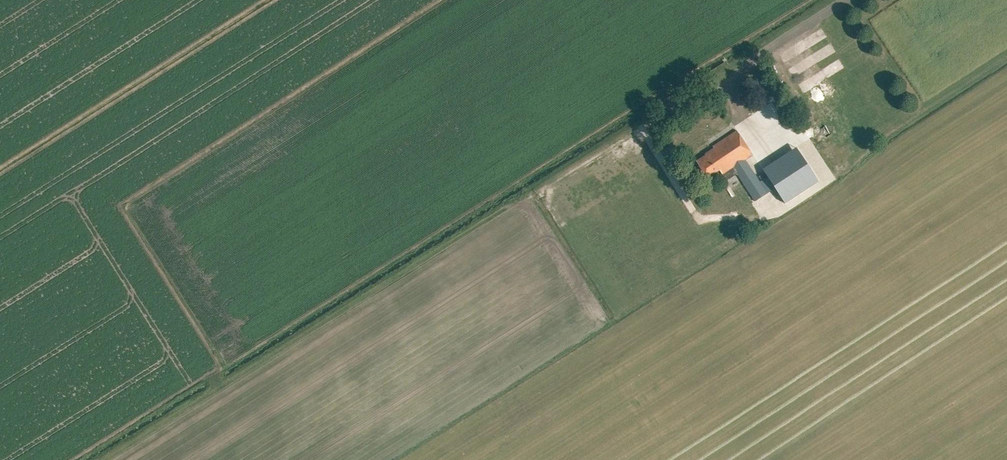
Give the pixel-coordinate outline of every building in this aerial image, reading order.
[(705,155),(696,162),(707,179),(719,171),(726,181),(736,174),(755,202),(767,194),(767,193),(759,182),(745,160),(748,159),(753,155),(737,131),(712,147),(713,148),(705,154),(705,155)]
